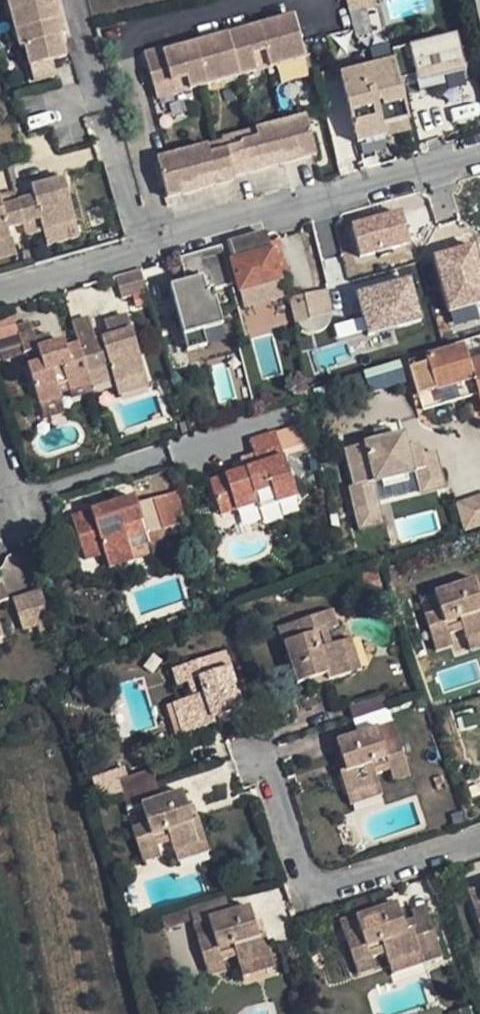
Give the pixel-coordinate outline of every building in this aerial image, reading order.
[(19,36),(23,52),(28,50),(37,84),(58,79),(55,65),(69,62),(64,41),(69,40),(65,24),(59,0),(10,0),(11,5),(19,36)] [(351,16),(377,9),(375,0),(347,0),(351,16)] [(377,9),(406,1),(406,0),(375,0),(377,9)] [(306,59),(295,19),(181,50),(166,54),(164,48),(147,53),(158,90),(174,85),(177,95),(306,59)] [(461,34),(398,50),(401,64),(405,77),(424,72),(468,61),(461,34)] [(179,43),(164,48),(166,54),(181,50),(179,43)] [(360,56),(365,73),(401,64),(398,50),(397,47),(360,56)] [(424,72),(426,80),(470,69),(468,61),(424,72)] [(405,77),(401,64),(365,73),(347,78),(364,147),(389,141),(386,130),(416,122),(405,77)] [(174,85),(158,90),(161,100),(177,95),(174,85)] [(317,156),(307,117),(224,140),(225,143),(162,161),(172,199),(238,180),(237,178),(317,156)] [(350,172),(345,151),(336,153),(341,173),(350,172)] [(14,240),(12,232),(26,227),(28,236),(77,222),(66,183),(33,192),(36,201),(20,206),(17,197),(0,202),(0,244),(14,240)] [(400,211),(352,225),(360,254),(408,240),(400,211)] [(270,235),(231,246),(243,285),(250,310),(289,298),(282,276),(274,249),(270,235)] [(231,246),(225,248),(236,287),(243,285),(231,246)] [(282,276),(293,273),(285,246),(274,249),(282,276)] [(436,258),(453,313),(479,305),(479,259),(476,247),(436,258)] [(236,287),(225,248),(183,260),(190,284),(174,289),(192,353),(212,347),(208,333),(227,327),(217,292),(236,287)] [(117,279),(124,301),(149,294),(142,272),(117,279)] [(411,281),(358,296),(369,337),(423,321),(411,281)] [(328,289),(306,296),(314,320),(336,313),(328,289)] [(314,320),(306,296),(293,300),(301,324),(314,320)] [(80,347),(88,374),(111,367),(114,378),(117,385),(146,376),(129,317),(106,324),(111,339),(97,344),(89,318),(72,324),(80,347)] [(15,321),(0,325),(0,348),(20,343),(21,342),(18,330),(15,321)] [(27,367),(40,407),(62,401),(60,394),(58,389),(68,385),(70,391),(91,385),(88,374),(80,347),(66,351),(64,344),(51,348),(49,338),(36,342),(31,326),(18,330),(21,342),(20,343),(24,356),(38,351),(41,363),(27,367)] [(0,348),(4,362),(24,356),(20,343),(0,348)] [(475,367),(469,348),(432,360),(433,365),(423,369),(421,363),(414,365),(416,370),(425,399),(442,394),(479,383),(479,366),(475,367)] [(402,364),(378,371),(382,388),(407,381),(402,364)] [(88,374),(91,385),(114,378),(111,367),(88,374)] [(146,376),(117,385),(120,398),(150,388),(146,376)] [(58,389),(60,394),(70,391),(68,385),(58,389)] [(91,385),(70,391),(73,400),(94,394),(91,385)] [(45,422),(66,416),(62,401),(40,407),(45,422)] [(303,428),(282,434),(288,455),(309,449),(303,428)] [(395,438),(393,429),(377,432),(380,442),(395,438)] [(214,481),(221,504),(238,499),(241,510),(262,504),(264,512),(302,500),(288,455),(282,434),(256,442),(260,459),(262,467),(251,470),(214,481)] [(395,438),(349,448),(358,486),(353,487),(358,510),(380,505),(375,483),(419,473),(422,486),(444,480),(438,453),(426,456),(423,445),(410,448),(407,436),(395,438)] [(262,467),(260,459),(249,462),(251,470),(262,467)] [(444,480),(422,486),(424,495),(446,490),(444,480)] [(179,489),(158,496),(167,527),(189,520),(179,489)] [(77,515),(90,558),(107,553),(112,567),(137,559),(133,549),(130,538),(149,532),(152,543),(170,537),(167,527),(158,496),(144,500),(142,494),(77,515)] [(461,501),(469,528),(479,525),(479,496),(461,501)] [(221,504),(224,515),(241,510),(238,499),(221,504)] [(380,505),(358,510),(362,529),(384,524),(380,505)] [(133,549),(152,543),(149,532),(130,538),(133,549)] [(383,571),(368,576),(373,592),(388,587),(383,571)] [(438,588),(443,603),(428,608),(437,635),(452,631),(467,626),(470,637),(479,634),(479,584),(477,576),(438,588)] [(438,588),(423,593),(428,608),(443,603),(438,588)] [(39,589),(13,597),(22,628),(36,623),(48,619),(39,589)] [(338,621),(333,604),(322,608),(328,624),(338,621)] [(322,608),(301,614),(306,628),(286,635),(299,674),(328,665),(331,673),(352,666),(343,635),(332,638),(328,624),(322,608)] [(306,628),(301,614),(282,621),(286,635),(306,628)] [(51,628),(48,619),(36,623),(38,632),(51,628)] [(452,631),(437,635),(441,646),(456,642),(452,631)] [(363,663),(352,632),(343,635),(352,666),(363,663)] [(479,643),(479,634),(470,637),(473,645),(479,643)] [(211,666),(231,659),(226,645),(206,652),(211,666)] [(188,676),(193,691),(184,694),(194,726),(218,718),(216,709),(245,700),(231,659),(211,666),(206,652),(183,659),(188,676)] [(173,663),(179,680),(188,676),(183,659),(173,663)] [(387,690),(354,701),(359,720),(394,709),(387,690)] [(194,726),(184,694),(174,697),(184,729),(194,726)] [(362,729),(339,736),(349,767),(344,769),(350,790),(384,780),(380,770),(394,766),(411,760),(403,738),(386,743),(380,723),(397,718),(394,709),(359,720),(362,729)] [(397,718),(380,723),(386,743),(403,738),(397,718)] [(396,776),(414,771),(411,760),(394,766),(396,776)] [(153,763),(118,774),(125,796),(160,785),(153,763)] [(444,773),(436,775),(439,785),(447,783),(444,773)] [(384,780),(350,790),(353,800),(387,789),(384,780)] [(127,804),(142,799),(148,818),(133,822),(140,846),(157,841),(173,835),(176,845),(207,835),(199,811),(193,813),(184,787),(162,793),(160,785),(125,796),(127,804)] [(142,799),(127,804),(133,822),(148,818),(142,799)] [(179,855),(210,845),(207,835),(176,845),(179,855)] [(157,841),(140,846),(143,855),(160,850),(157,841)] [(471,885),(479,914),(479,882),(471,885)] [(253,904),(231,911),(226,896),(192,907),(195,917),(201,938),(193,941),(200,962),(209,960),(209,962),(223,958),(238,953),(241,963),(274,953),(266,927),(260,928),(253,904)] [(401,899),(362,911),(344,917),(349,934),(356,958),(374,952),(389,948),(392,959),(425,948),(422,938),(437,933),(426,899),(412,903),(414,911),(406,913),(401,899)] [(195,917),(192,907),(166,915),(168,925),(195,917)] [(395,968),(428,958),(425,948),(392,959),(395,968)] [(359,969),(377,963),(374,952),(356,958),(359,969)] [(243,972),(276,962),(274,953),(241,963),(243,972)] [(223,958),(209,962),(212,971),(226,967),(223,958)]
